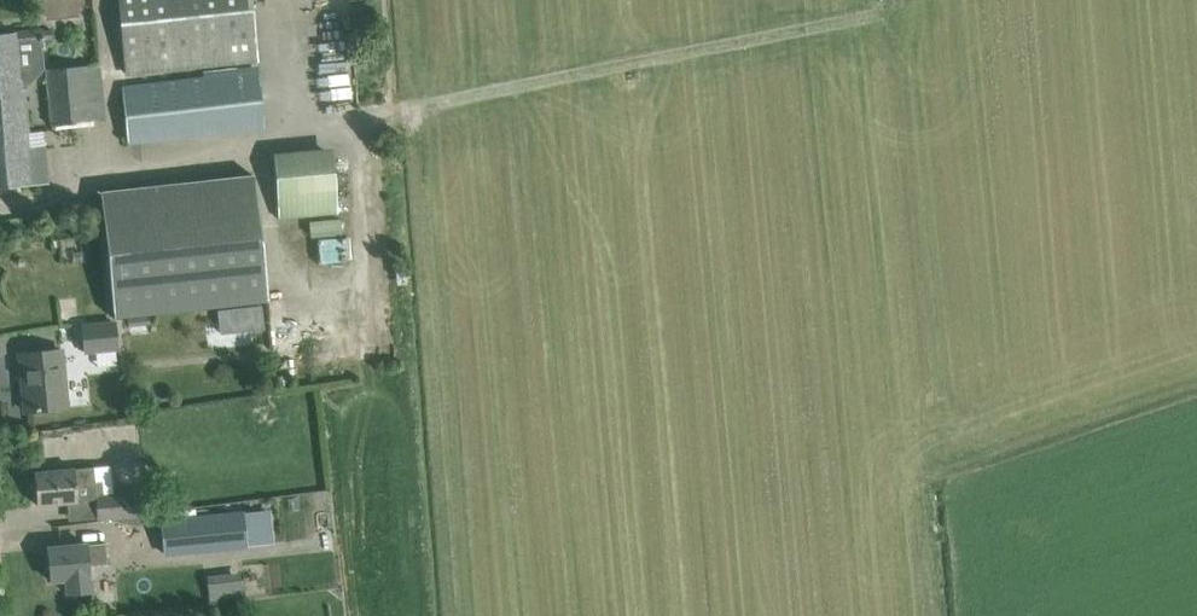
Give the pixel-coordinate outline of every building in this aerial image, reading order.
[(125,73),(257,59),(250,0),(118,0),(125,73)] [(27,146),(21,80),(32,79),(41,68),(39,48),(43,47),(43,40),(52,39),(51,30),(42,30),(42,29),(0,33),(0,187),(46,183),(43,145),(27,146)] [(74,70),(46,73),(51,126),(102,121),(97,68),(74,70)] [(201,79),(121,87),(126,142),(263,126),(258,73),(201,79)] [(336,212),(332,156),(273,161),(277,218),(336,212)] [(99,192),(113,318),(267,300),(253,175),(99,192)] [(310,221),(311,235),(340,233),(339,219),(310,221)] [(82,325),(85,352),(116,349),(113,321),(82,325)] [(19,354),(25,411),(66,407),(60,350),(19,354)] [(102,493),(101,481),(94,482),(93,467),(58,470),(34,472),(37,505),(77,501),(95,500),(95,493),(102,493)] [(95,493),(97,519),(148,515),(146,489),(95,493)] [(244,546),(241,512),(161,520),(164,554),(244,546)] [(87,566),(107,564),(105,543),(47,548),(50,581),(65,579),(67,594),(90,591),(87,566)] [(238,580),(207,581),(207,599),(239,598),(238,580)]
